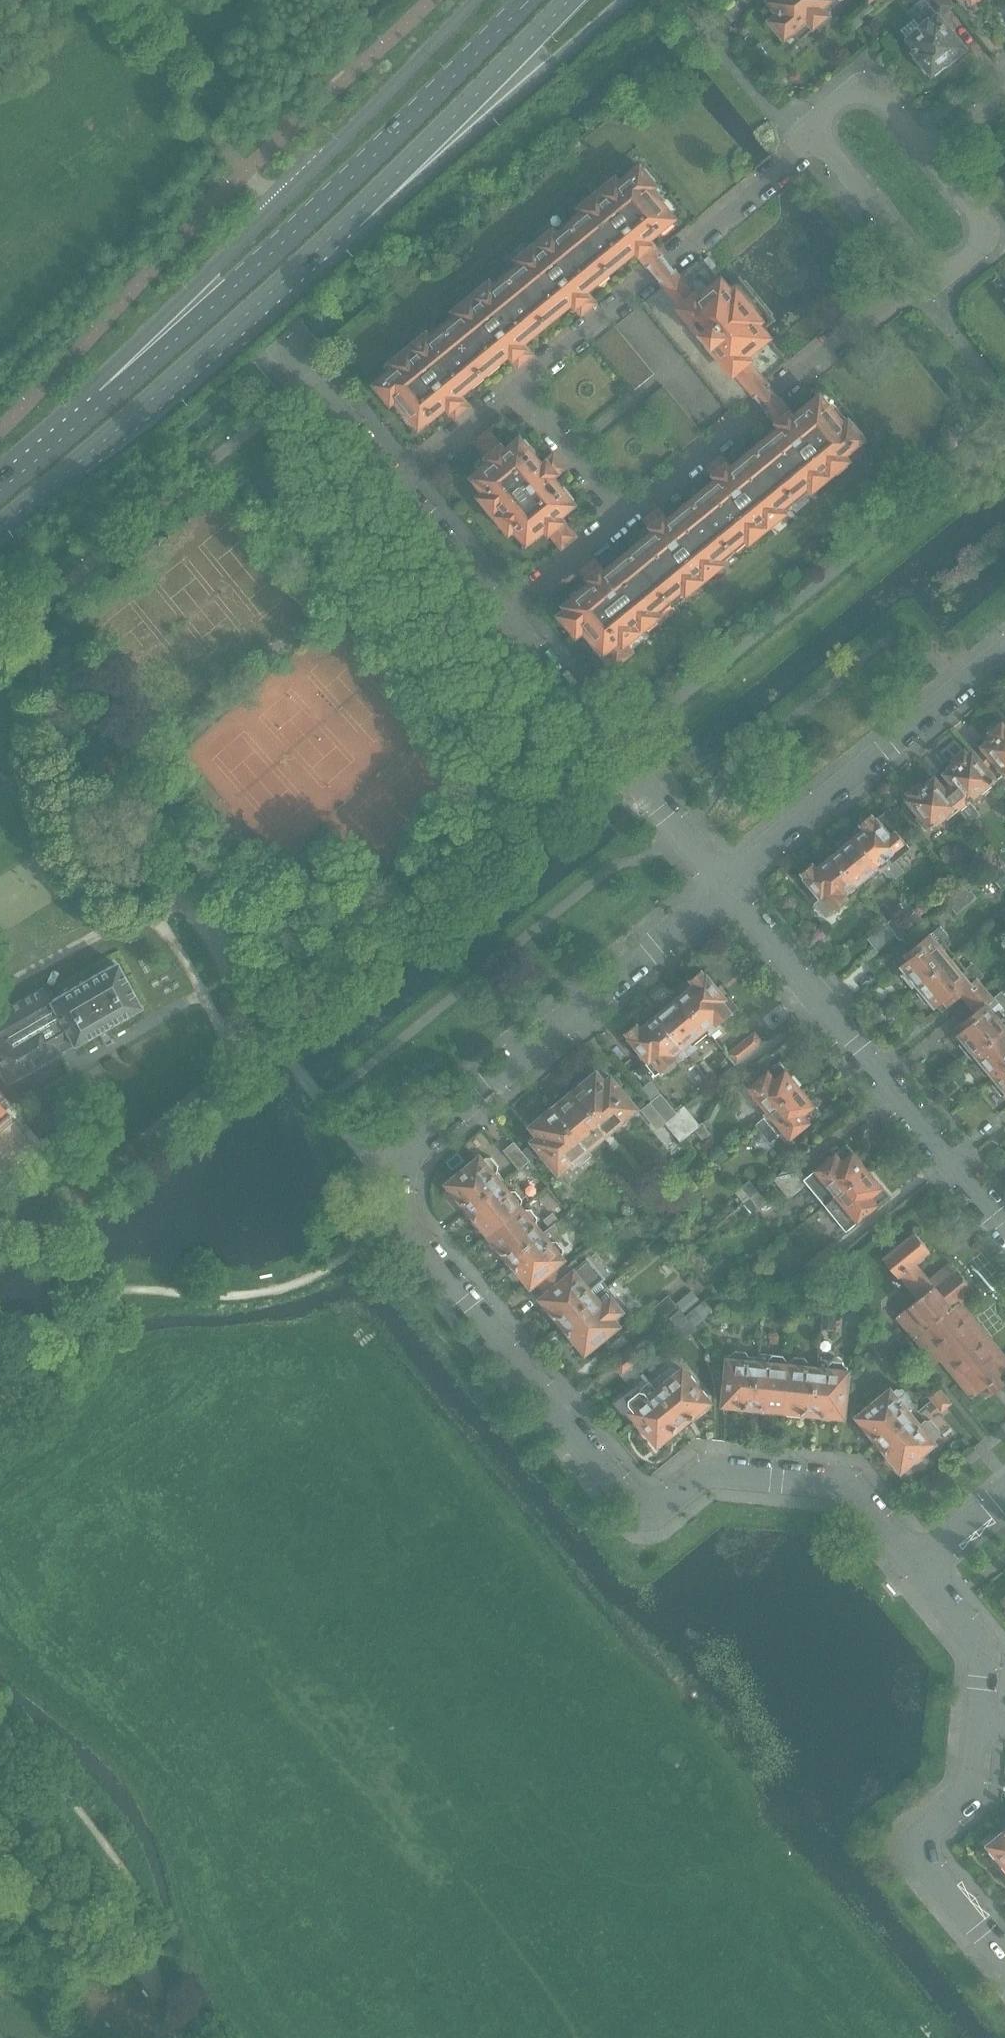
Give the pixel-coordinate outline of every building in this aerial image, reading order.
[(831,0),(771,0),(769,1),(780,14),(773,20),(771,21),(785,38),(787,37),(787,36),(807,19),(812,26),(813,28),(829,15),(827,14),(822,7),(831,0)] [(948,24),(941,15),(952,5),(948,0),(920,0),(907,11),(912,18),(900,29),(909,39),(906,42),(918,56),(915,58),(914,59),(926,73),(927,72),(929,70),(935,77),(964,54),(961,49),(963,47),(951,33),(951,32),(950,32),(948,31),(945,27),(948,24)] [(859,16),(852,22),(856,28),(863,22),(859,16)] [(548,326),(545,323),(548,321),(550,324),(563,313),(561,310),(568,304),(569,305),(572,302),(582,314),(595,303),(589,296),(585,291),(588,288),(595,282),(598,285),(611,274),(608,271),(611,269),(614,272),(626,261),(624,258),(631,252),(632,253),(635,250),(645,262),(658,251),(649,239),(652,237),(651,236),(659,230),(661,233),(674,222),(671,219),(673,218),(650,189),(653,187),(654,187),(655,186),(653,183),(656,181),(646,168),(642,170),(640,168),(639,169),(637,171),(621,185),(618,181),(619,181),(617,179),(615,181),(612,177),(599,188),(602,191),(597,196),(594,192),(581,203),(584,206),(583,207),(587,213),(558,236),(553,231),(552,232),(549,229),(536,239),(539,243),(534,247),(531,244),(518,254),(521,258),(519,259),(524,264),(495,288),(490,283),(489,284),(486,281),(473,291),(476,295),(471,299),(468,296),(455,306),(458,310),(456,311),(461,316),(431,340),(427,335),(426,336),(423,332),(410,343),(413,346),(408,351),(405,347),(392,358),(395,362),(393,363),(398,368),(378,384),(379,386),(376,389),(387,402),(390,399),(392,401),(396,397),(420,426),(422,424),(424,427),(437,417),(435,414),(442,408),(443,408),(446,406),(456,418),(469,407),(459,395),(462,392),(462,391),(469,385),(472,388),(484,378),(482,375),(485,372),(487,375),(500,365),(498,362),(505,356),(506,356),(509,354),(519,366),(532,355),(522,343),(525,340),(532,334),(535,337),(548,326)] [(789,362),(764,332),(767,329),(776,322),(740,277),(731,284),(727,287),(712,269),(716,266),(708,257),(705,260),(701,256),(679,274),(678,275),(677,274),(676,276),(664,285),(643,303),(731,410),(766,382),(765,381),(773,375),(789,362)] [(615,326),(595,342),(635,390),(654,374),(615,326)] [(664,386),(645,402),(684,449),(703,434),(664,386)] [(706,575),(709,579),(722,568),(719,565),(721,564),(717,559),(746,535),(750,540),(751,539),(754,542),(767,532),(764,528),(770,523),(772,527),(785,516),(782,513),(784,512),(780,507),(809,483),(813,488),(814,487),(817,490),(830,480),(827,476),(833,472),(836,475),(849,465),(846,461),(848,459),(846,458),(843,455),(859,441),(861,439),(862,440),(863,439),(861,437),(864,434),(853,421),(851,424),(848,421),(847,422),(848,423),(844,425),(820,397),(818,399),(816,395),(803,406),(806,409),(804,410),(804,411),(798,416),(797,415),(794,417),(792,414),(785,405),(771,416),(779,425),(781,428),(778,430),(779,431),(771,437),(769,434),(756,445),(758,448),(756,450),(753,447),(740,458),(743,461),(735,467),(732,469),(722,457),(708,468),(718,480),(715,483),(708,489),(705,486),(693,497),(695,500),(692,502),(690,499),(677,510),(679,513),(672,519),(671,518),(668,521),(659,509),(645,520),(655,532),(652,534),(652,535),(645,541),(642,538),(629,549),(632,552),(629,554),(627,551),(614,561),(616,564),(612,568),(611,567),(605,573),(602,570),(603,569),(595,561),(582,572),(589,580),(590,580),(592,583),(589,586),(589,587),(582,593),(579,590),(566,600),(569,603),(567,605),(569,608),(562,614),(578,633),(585,627),(616,665),(632,652),(627,646),(628,645),(628,646),(641,635),(638,632),(644,627),(646,629),(645,629),(646,631),(659,620),(656,617),(673,603),(669,598),(683,586),(687,591),(688,590),(691,594),(704,583),(701,580),(706,575)] [(563,512),(572,505),(572,506),(574,505),(572,502),(575,499),(564,487),(561,489),(555,482),(556,481),(553,478),(565,468),(554,454),(542,464),(539,461),(539,462),(533,454),(536,452),(525,439),(522,442),(520,440),(510,448),(507,450),(502,444),(500,445),(495,438),(482,449),(487,456),(486,457),(491,463),(488,466),(475,477),(486,490),(486,491),(487,492),(482,496),(483,498),(480,500),(490,513),(494,510),(498,516),(495,519),(505,532),(509,529),(510,530),(515,526),(528,542),(530,541),(529,540),(541,530),(542,530),(544,528),(550,535),(551,534),(556,540),(570,529),(565,523),(566,521),(561,515),(563,513),(563,512)] [(1003,723),(991,733),(994,737),(986,744),(986,745),(984,747),(985,748),(976,756),(993,780),(994,781),(995,780),(1003,790),(1004,788),(1004,726),(1003,723)] [(980,788),(989,781),(990,783),(993,780),(976,756),(973,752),(969,755),(965,750),(954,760),(957,764),(948,771),(949,772),(946,774),(948,775),(939,783),(962,813),(970,823),(981,815),(970,801),(982,791),(980,788)] [(962,813),(939,783),(936,779),(933,781),(932,781),(924,788),(920,783),(908,793),(912,798),(902,805),(925,833),(931,829),(933,831),(948,819),(951,822),(962,813)] [(909,849),(904,841),(909,837),(887,810),(876,819),(873,814),(860,824),(864,829),(855,836),(883,870),(889,877),(897,877),(904,871),(895,860),(909,849)] [(883,870),(855,836),(853,838),(847,837),(847,836),(840,842),(841,842),(841,848),(831,856),(855,887),(865,880),(868,883),(883,870)] [(855,887),(831,856),(817,867),(814,863),(801,873),(804,877),(803,878),(820,899),(815,903),(826,916),(848,897),(846,895),(855,887)] [(1000,868),(990,876),(1000,888),(1004,884),(1004,874),(1000,868)] [(978,887),(967,873),(957,882),(964,890),(968,895),(972,891),(978,887)] [(943,894),(949,903),(964,890),(957,882),(943,894)] [(964,890),(949,903),(957,912),(976,896),(972,891),(968,895),(964,890)] [(876,948),(895,933),(887,924),(869,939),(876,948)] [(951,960),(939,944),(949,937),(940,926),(906,954),(911,959),(902,966),(907,972),(903,975),(913,987),(917,984),(919,987),(951,960)] [(977,982),(984,976),(973,962),(961,972),(951,960),(919,987),(921,989),(917,992),(927,1004),(931,1001),(936,1007),(944,1000),(948,1005),(961,994),(968,1003),(983,990),(977,982)] [(115,963),(50,1001),(43,988),(0,1012),(0,1073),(6,1084),(22,1074),(47,1060),(60,1052),(60,1051),(72,1044),(73,1045),(95,1032),(103,1028),(139,1007),(115,963)] [(738,1008),(729,996),(727,998),(707,974),(706,974),(702,970),(691,980),(694,984),(681,995),(688,1004),(709,1032),(711,1035),(720,1028),(718,1025),(733,1012),(738,1008)] [(996,1014),(1000,1011),(987,995),(997,987),(993,982),(983,990),(968,1003),(976,1013),(963,1023),(967,1028),(959,1035),(963,1041),(960,1044),(969,1055),(973,1052),(976,1056),(1004,1032),(1004,1025),(996,1014)] [(709,1032),(688,1004),(681,995),(677,998),(672,997),(665,1002),(665,1003),(665,1008),(658,1014),(688,1054),(691,1052),(686,1046),(692,1041),(694,1044),(709,1032)] [(688,1054),(658,1014),(641,1028),(638,1023),(626,1033),(629,1037),(629,1038),(648,1062),(646,1064),(656,1076),(676,1059),(678,1062),(688,1054)] [(736,1065),(764,1042),(755,1030),(727,1053),(736,1065)] [(1004,1070),(1004,1032),(976,1056),(980,1061),(976,1064),(986,1076),(990,1073),(995,1079),(1004,1070)] [(800,1088),(785,1069),(779,1062),(772,1067),(772,1068),(748,1088),(769,1114),(800,1088)] [(995,1079),(996,1081),(993,1084),(1002,1096),(1004,1093),(1004,1070),(995,1079)] [(637,1109),(611,1078),(605,1083),(597,1073),(587,1081),(583,1080),(577,1086),(577,1089),(576,1090),(607,1128),(607,1127),(610,1130),(621,1121),(619,1118),(626,1112),(628,1115),(637,1109)] [(815,1119),(822,1114),(816,1106),(816,1107),(800,1088),(769,1114),(757,1124),(771,1142),(784,1132),(790,1139),(815,1119)] [(607,1128),(576,1090),(565,1099),(562,1098),(555,1104),(556,1107),(554,1109),(585,1146),(607,1128)] [(676,1113),(661,1095),(652,1103),(666,1121),(676,1113)] [(666,1121),(652,1103),(642,1110),(670,1145),(678,1138),(673,1132),(665,1122),(666,1121)] [(693,1116),(685,1106),(676,1113),(666,1121),(665,1122),(673,1132),(693,1116)] [(0,1107),(0,1176),(4,1173),(6,1175),(7,1174),(5,1172),(18,1161),(20,1163),(22,1162),(20,1160),(33,1149),(35,1151),(36,1150),(0,1107)] [(585,1146),(554,1109),(551,1111),(548,1109),(541,1115),(542,1119),(532,1127),(540,1136),(534,1141),(563,1175),(570,1168),(572,1170),(591,1154),(585,1146)] [(701,1125),(693,1116),(673,1132),(678,1138),(680,1137),(682,1140),(695,1131),(701,1125)] [(712,1134),(703,1123),(701,1125),(695,1131),(703,1141),(712,1134)] [(621,1145),(611,1133),(604,1138),(614,1150),(621,1145)] [(529,1161),(527,1158),(522,1152),(512,1139),(502,1147),(520,1169),(529,1161)] [(815,1170),(807,1177),(810,1181),(807,1183),(825,1205),(868,1170),(867,1168),(859,1159),(852,1151),(853,1151),(847,1144),(840,1150),(815,1170)] [(528,1147),(522,1152),(527,1158),(529,1161),(530,1162),(536,1157),(528,1147)] [(469,1211),(502,1183),(495,1174),(499,1171),(500,1167),(492,1158),(491,1158),(486,1158),(483,1160),(481,1158),(475,1162),(471,1161),(465,1166),(466,1170),(460,1174),(457,1173),(451,1178),(451,1182),(448,1184),(461,1200),(461,1202),(463,1203),(468,1208),(467,1208),(469,1211)] [(530,1162),(529,1161),(520,1169),(526,1177),(536,1169),(530,1162)] [(777,1176),(773,1179),(789,1198),(807,1183),(810,1181),(807,1177),(794,1162),(777,1175),(777,1176)] [(868,1170),(825,1205),(846,1231),(858,1222),(880,1203),(882,1202),(889,1196),(884,1189),(868,1170)] [(744,1202),(758,1191),(750,1181),(742,1188),(736,1193),(744,1202)] [(490,1235),(524,1208),(522,1206),(523,1202),(515,1192),(510,1193),(502,1183),(469,1211),(471,1213),(471,1212),(476,1218),(475,1220),(478,1220),(490,1235)] [(767,1202),(758,1191),(744,1202),(753,1214),(767,1202)] [(510,1260),(544,1232),(536,1222),(536,1218),(529,1209),(525,1210),(524,1208),(490,1235),(502,1250),(502,1252),(504,1252),(508,1258),(510,1260)] [(553,1212),(544,1220),(550,1227),(556,1222),(559,1220),(553,1212)] [(562,1263),(566,1259),(563,1256),(564,1252),(557,1243),(563,1238),(564,1231),(556,1222),(550,1227),(544,1232),(510,1260),(512,1263),(512,1262),(517,1267),(516,1270),(519,1270),(531,1286),(537,1281),(543,1287),(566,1268),(562,1263)] [(930,1280),(916,1263),(918,1261),(923,1257),(930,1251),(915,1233),(883,1258),(898,1277),(900,1276),(918,1299),(934,1286),(930,1280)] [(672,1248),(663,1236),(652,1245),(661,1257),(672,1248)] [(814,1276),(840,1255),(832,1244),(806,1266),(814,1276)] [(562,1324),(608,1287),(603,1281),(606,1278),(588,1257),(580,1264),(576,1260),(566,1268),(543,1287),(548,1294),(542,1298),(553,1311),(554,1314),(554,1316),(556,1316),(561,1322),(560,1322),(562,1324)] [(975,1290),(952,1262),(930,1280),(934,1286),(918,1299),(896,1317),(922,1348),(921,1349),(935,1365),(941,1360),(973,1398),(988,1385),(990,1388),(999,1380),(997,1378),(1004,1371),(1004,1357),(960,1302),(975,1290)] [(620,1328),(626,1323),(626,1322),(626,1319),(631,1315),(608,1287),(562,1324),(564,1327),(564,1326),(569,1332),(569,1334),(571,1334),(586,1352),(588,1350),(591,1351),(592,1351),(595,1348),(595,1345),(599,1341),(605,1339),(606,1339),(613,1333),(613,1329),(616,1327),(620,1327),(620,1328)] [(685,1314),(702,1302),(692,1290),(676,1304),(681,1310),(685,1314)] [(681,1310),(676,1304),(669,1295),(650,1312),(662,1325),(670,1319),(681,1310)] [(695,1327),(715,1311),(705,1300),(702,1302),(685,1314),(695,1327)] [(773,1318),(774,1306),(765,1305),(763,1317),(773,1318)] [(695,1327),(685,1314),(681,1310),(670,1319),(686,1338),(697,1329),(695,1327)] [(822,1311),(821,1328),(835,1329),(836,1312),(836,1311),(834,1311),(822,1310),(822,1311)] [(888,1346),(898,1338),(883,1320),(873,1329),(888,1346)] [(906,1348),(898,1338),(888,1346),(878,1354),(886,1364),(906,1348)] [(641,1357),(633,1347),(627,1353),(635,1362),(641,1357)] [(754,1408),(759,1357),(750,1356),(745,1351),(736,1350),(731,1355),(729,1355),(728,1367),(724,1404),(741,1406),(743,1408),(744,1406),(751,1407),(751,1408),(754,1408)] [(784,1410),(790,1359),(787,1358),(784,1355),(775,1354),(760,1352),(759,1357),(754,1408),(757,1408),(763,1408),(765,1410),(766,1409),(784,1410)] [(622,1373),(635,1362),(627,1353),(614,1364),(622,1373)] [(813,1414),(819,1366),(817,1366),(809,1365),(809,1362),(805,1357),(796,1356),(792,1359),(790,1359),(784,1410),(801,1412),(802,1414),(804,1412),(810,1413),(810,1414),(813,1414)] [(843,1416),(849,1366),(847,1366),(843,1360),(835,1359),(831,1363),(831,1364),(829,1364),(825,1359),(817,1359),(817,1366),(819,1366),(813,1414),(816,1414),(823,1414),(824,1416),(826,1414),(843,1416)] [(708,1396),(704,1390),(700,1390),(695,1385),(696,1381),(692,1375),(688,1376),(683,1370),(682,1371),(678,1366),(673,1364),(663,1372),(664,1378),(661,1379),(666,1386),(659,1391),(685,1423),(687,1422),(686,1421),(691,1417),(694,1417),(694,1415),(697,1413),(709,1402),(707,1399),(708,1396)] [(685,1423),(659,1391),(651,1381),(650,1381),(643,1374),(640,1376),(647,1384),(641,1388),(640,1392),(631,1400),(631,1401),(631,1405),(635,1410),(632,1412),(637,1418),(636,1422),(641,1428),(644,1427),(649,1433),(647,1436),(652,1442),(656,1441),(658,1444),(674,1431),(676,1431),(677,1429),(682,1425),(685,1423)] [(932,1400),(943,1392),(936,1384),(926,1393),(932,1400)] [(879,1444),(924,1407),(922,1405),(911,1414),(906,1408),(910,1404),(911,1399),(903,1389),(897,1389),(893,1392),(891,1390),(886,1393),(886,1394),(882,1394),(876,1398),(876,1403),(871,1407),(866,1406),(860,1411),(860,1415),(858,1417),(871,1433),(871,1435),(873,1436),(878,1441),(877,1441),(879,1444)] [(939,1431),(931,1420),(927,1420),(922,1414),(935,1404),(941,1411),(952,1403),(943,1392),(932,1400),(924,1407),(879,1444),(881,1446),(882,1445),(886,1450),(886,1453),(888,1453),(901,1469),(904,1467),(908,1468),(914,1463),(913,1459),(919,1455),(922,1456),(928,1451),(928,1448),(934,1443),(932,1440),(938,1435),(939,1431)] [(990,1845),(992,1847),(990,1850),(995,1857),(999,1856),(1004,1862),(1003,1865),(1004,1868),(1004,1832),(990,1845)]
